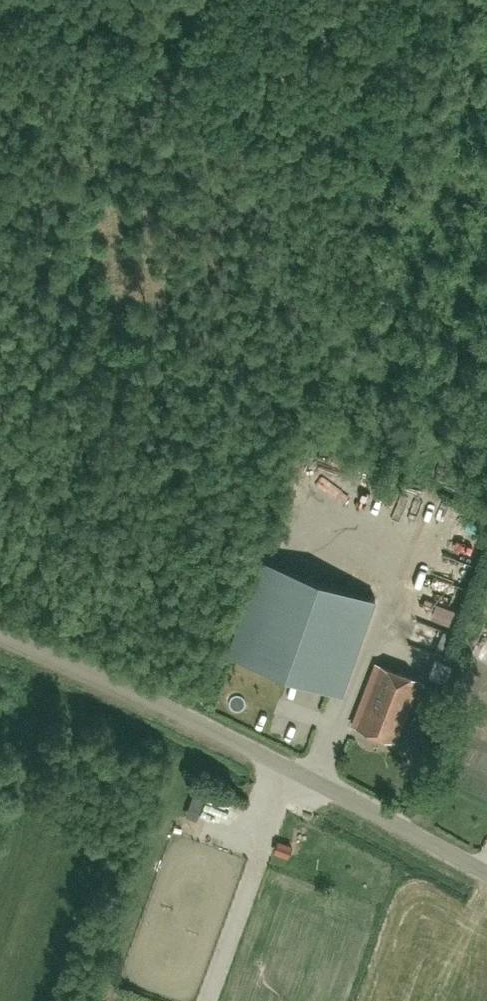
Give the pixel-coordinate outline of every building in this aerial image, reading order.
[(382,499),(378,507),(399,517),(403,510),(382,499)] [(342,694),(375,599),(263,559),(229,654),(342,694)] [(396,741),(419,681),(378,666),(355,726),(396,741)] [(485,772),(486,767),(486,750),(482,748),(474,767),(485,772)]
